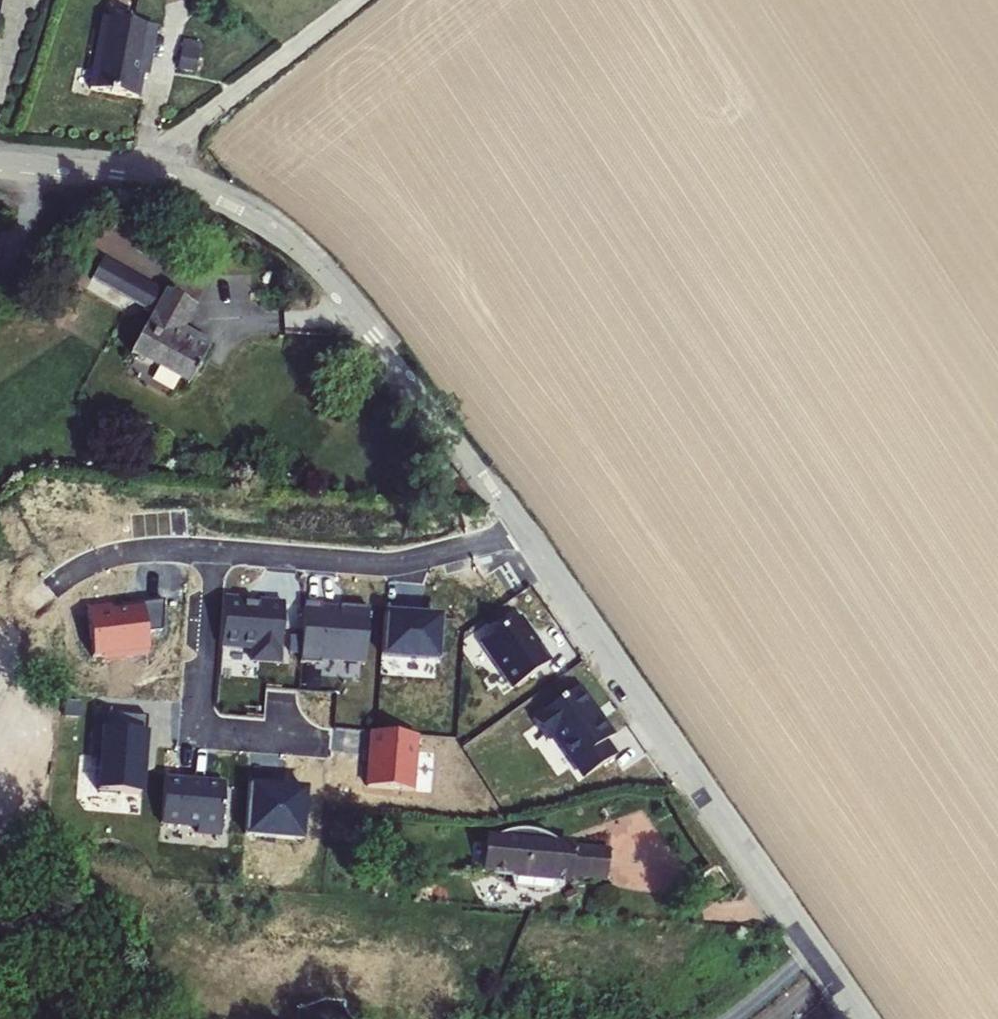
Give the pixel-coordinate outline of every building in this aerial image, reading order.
[(153,16),(99,10),(90,82),(138,88),(141,65),(143,51),(148,52),(153,16)] [(185,40),(182,66),(200,68),(202,42),(185,40)] [(197,306),(169,291),(169,292),(116,263),(104,284),(157,313),(133,356),(193,388),(215,346),(184,330),(197,306)] [(85,608),(92,658),(148,652),(146,632),(161,631),(164,600),(85,608)] [(246,601),(226,600),(223,647),(254,649),(254,661),(282,663),(286,604),(266,603),(266,605),(246,604),(246,601)] [(323,604),(306,603),(302,662),(322,664),(323,659),(367,662),(371,607),(342,605),(342,610),(323,609),(323,604)] [(404,611),(386,609),(383,655),(438,659),(440,618),(404,616),(404,611)] [(524,614),(490,639),(521,683),(559,657),(547,640),(544,642),(524,614)] [(587,682),(541,715),(556,735),(564,730),(594,772),(622,752),(612,738),(619,733),(598,704),(601,702),(587,682)] [(149,716),(99,713),(97,757),(102,757),(99,793),(142,796),(145,755),(147,755),(149,716)] [(419,735),(372,732),(371,750),(373,750),(372,764),(371,764),(369,787),(415,790),(419,735)] [(167,777),(164,826),(199,828),(199,835),(224,837),(228,785),(189,782),(189,779),(167,777)] [(251,783),(247,836),(304,841),(308,790),(272,788),(272,785),(251,783)] [(489,870),(518,872),(521,888),(551,891),(564,884),(565,877),(577,875),(613,878),(615,848),(581,845),(579,850),(574,850),(572,847),(563,841),(556,838),(549,833),(525,831),(517,833),(491,845),(489,870)] [(714,865),(701,876),(718,900),(733,890),(714,865)]
